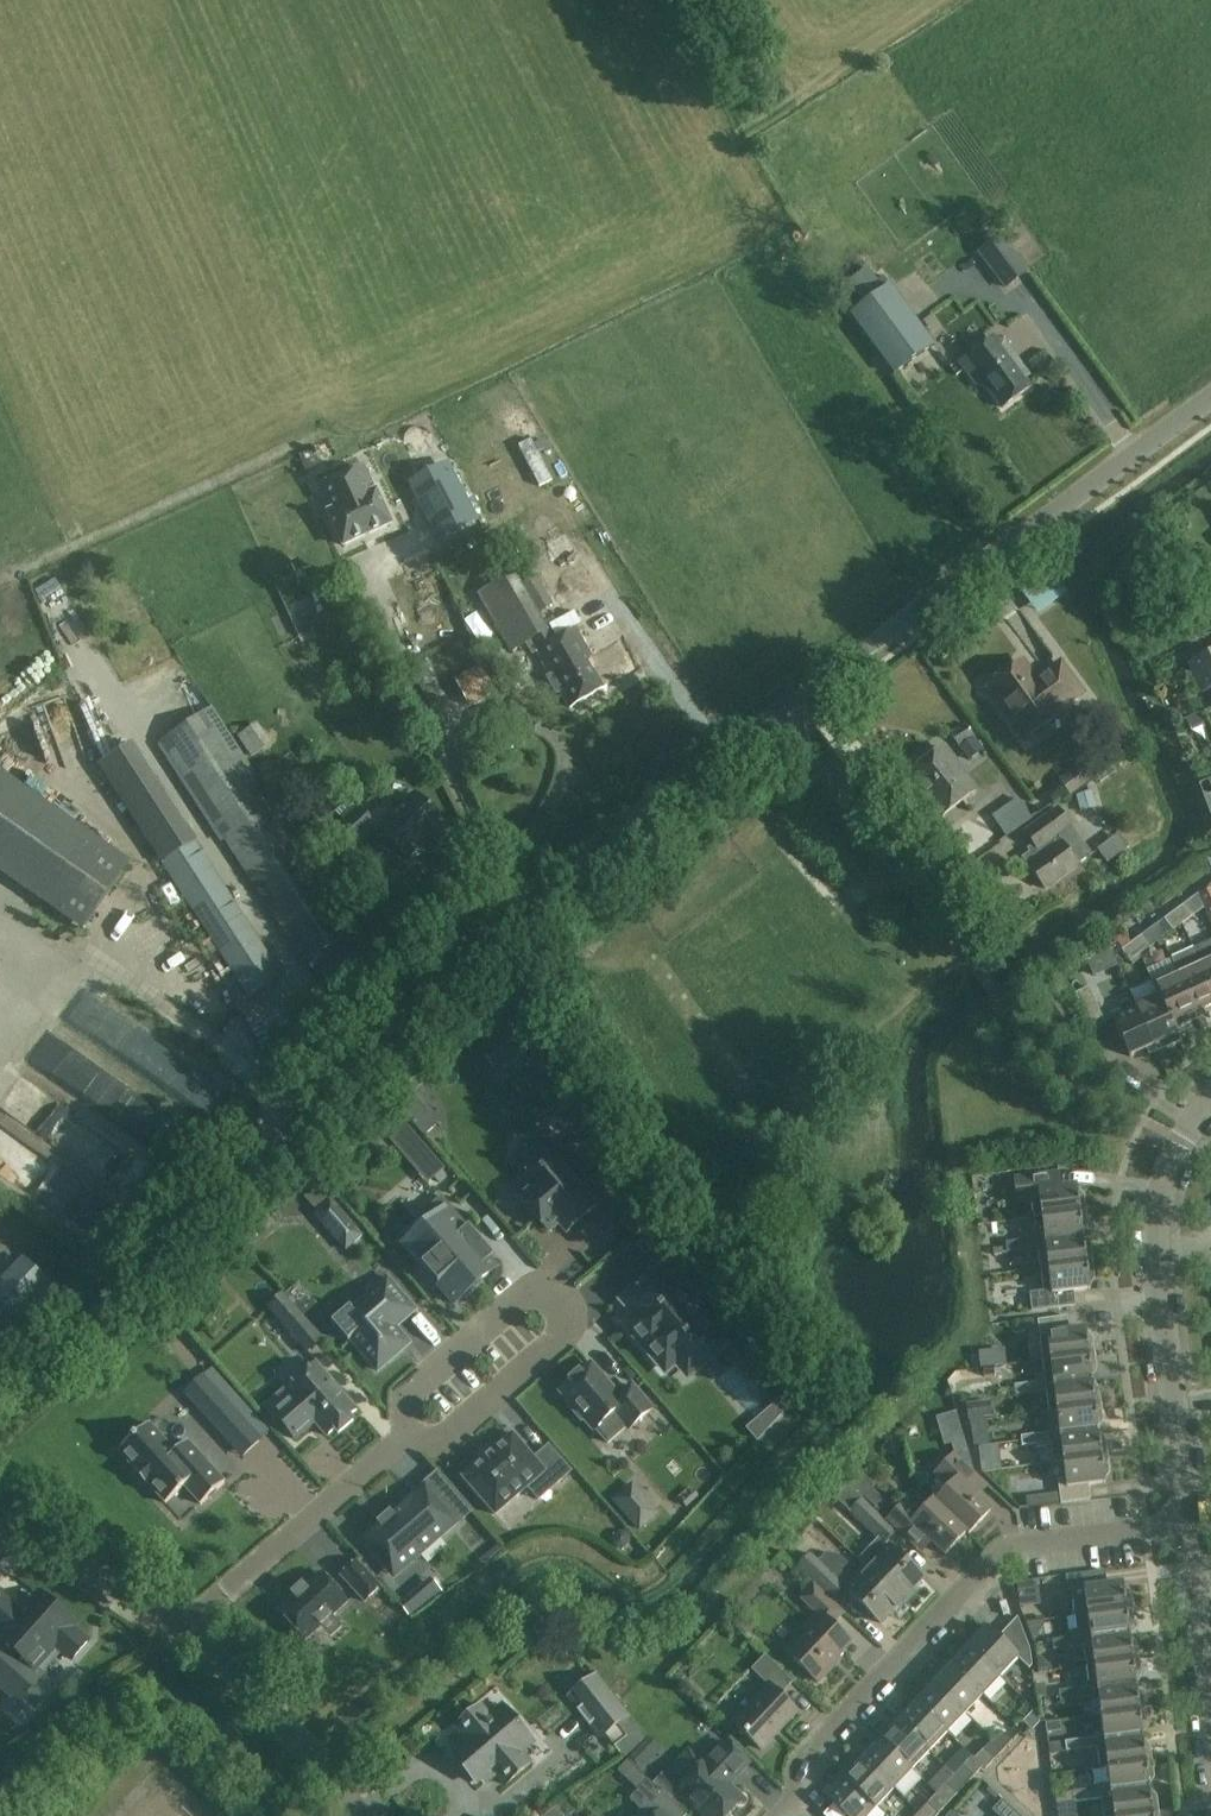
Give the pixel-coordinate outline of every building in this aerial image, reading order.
[(1005,287),(1026,271),(1000,237),(979,253),(1005,287)] [(933,345),(889,288),(851,317),(894,375),(933,345)] [(1003,407),(1031,387),(1025,379),(1029,376),(1006,344),(1002,346),(995,337),(966,358),(969,361),(963,366),(977,384),(982,379),(1003,407)] [(1054,367),(1047,357),(1036,364),(1043,375),(1054,367)] [(363,468),(319,487),(321,491),(330,511),(328,512),(343,545),(390,523),(376,490),(373,491),(363,468)] [(467,504),(449,473),(415,489),(431,522),(467,504)] [(548,596),(589,575),(570,539),(529,561),(548,596)] [(517,574),(480,595),(512,651),(526,643),(550,630),(539,612),(522,582),(517,574)] [(533,576),(522,582),(539,612),(551,605),(533,576)] [(608,686),(607,685),(620,678),(638,668),(624,643),(606,654),(604,651),(592,658),(575,628),(555,639),(590,696),(608,686)] [(555,639),(550,630),(526,643),(532,653),(537,650),(553,678),(549,680),(556,694),(561,691),(570,707),(589,697),(590,696),(555,639)] [(1187,664),(1201,694),(1210,689),(1210,653),(1187,664)] [(463,655),(448,667),(457,678),(472,666),(463,655)] [(1037,682),(1022,661),(989,685),(1027,737),(1060,713),(1057,710),(1081,692),(1061,664),(1037,682)] [(495,692),(481,666),(455,680),(469,705),(495,692)] [(304,962),(356,928),(353,924),(364,917),(343,885),(332,892),(212,707),(160,741),(304,962)] [(231,720),(240,742),(256,736),(247,714),(231,720)] [(983,750),(974,737),(966,723),(951,733),(959,746),(969,760),(983,750)] [(122,790),(161,861),(160,862),(249,999),(283,976),(151,774),(152,773),(133,743),(104,760),(122,791),(122,790)] [(975,791),(942,748),(908,774),(941,817),(975,791)] [(1052,763),(1063,781),(1084,767),(1073,750),(1052,763)] [(133,862),(0,768),(0,868),(86,929),(133,862)] [(442,822),(414,794),(379,829),(407,857),(427,837),(436,846),(450,832),(441,823),(442,822)] [(1031,819),(1017,799),(991,816),(1005,837),(1031,819)] [(356,851),(379,828),(357,807),(334,829),(356,851)] [(1023,857),(1045,888),(1090,855),(1069,826),(1070,826),(1057,808),(1025,832),(1036,847),(1023,857)] [(1200,896),(1210,920),(1210,890),(1200,896)] [(1183,905),(1174,912),(1182,923),(1192,916),(1204,907),(1197,894),(1183,905)] [(1174,912),(1156,925),(1162,938),(1182,923),(1174,912)] [(1140,954),(1162,938),(1156,925),(1131,943),(1140,954)] [(1130,962),(1140,954),(1131,943),(1122,950),(1130,962)] [(1177,971),(1199,1018),(1206,1015),(1203,1009),(1210,1005),(1210,984),(1200,961),(1194,948),(1171,958),(1177,971)] [(1200,961),(1210,984),(1210,956),(1200,961)] [(1173,1023),(1176,1029),(1199,1018),(1177,971),(1153,982),(1159,994),(1172,1023),(1173,1023)] [(1092,1030),(1106,1023),(1089,987),(1075,993),(1092,1030)] [(1181,1041),(1176,1029),(1173,1023),(1172,1023),(1159,994),(1136,1004),(1154,1045),(1157,1044),(1160,1051),(1181,1041)] [(1130,1056),(1154,1045),(1136,1004),(1112,1015),(1130,1056)] [(536,1042),(514,1017),(478,1048),(500,1073),(536,1042)] [(409,1088),(405,1084),(391,1096),(395,1102),(408,1116),(422,1104),(409,1088)] [(127,1092),(117,1114),(139,1124),(149,1102),(127,1092)] [(83,1119),(73,1135),(118,1163),(128,1147),(83,1119)] [(413,1164),(429,1150),(412,1131),(396,1145),(413,1164)] [(530,1188),(519,1197),(548,1231),(559,1222),(567,1231),(597,1206),(596,1205),(605,1197),(590,1179),(581,1187),(551,1153),(539,1164),(537,1162),(533,1166),(534,1168),(522,1178),(530,1188)] [(1042,1217),(1086,1211),(1085,1196),(1079,1196),(1077,1186),(1060,1188),(1058,1171),(1015,1177),(1018,1204),(1032,1202),(1034,1218),(1042,1217)] [(344,1214),(331,1199),(314,1214),(327,1229),(344,1214)] [(243,1230),(252,1239),(273,1221),(265,1211),(243,1230)] [(1037,1243),(1084,1237),(1082,1227),(1088,1226),(1086,1211),(1042,1217),(1044,1234),(1036,1235),(1037,1238),(1037,1243)] [(407,1250),(454,1304),(484,1278),(478,1270),(494,1256),(468,1226),(464,1230),(449,1214),(407,1250)] [(1040,1269),(1093,1262),(1091,1247),(1085,1247),(1084,1237),(1037,1243),(1037,1238),(1021,1240),(1023,1250),(1037,1248),(1040,1269)] [(1006,1242),(1007,1251),(1007,1252),(1023,1250),(1021,1240),(1006,1242)] [(206,1265),(216,1277),(228,1267),(218,1255),(206,1265)] [(57,1293),(23,1260),(0,1283),(0,1351),(57,1293)] [(1093,1262),(1040,1269),(1043,1292),(1030,1293),(1032,1312),(1075,1306),(1073,1291),(1090,1289),(1089,1278),(1095,1277),(1093,1262)] [(683,1354),(694,1367),(719,1345),(687,1307),(701,1295),(678,1268),(663,1280),(657,1273),(632,1295),(644,1309),(626,1325),(665,1370),(683,1354)] [(351,1309),(350,1307),(348,1309),(358,1320),(342,1333),(347,1338),(346,1339),(348,1342),(350,1340),(377,1371),(403,1348),(389,1333),(415,1310),(387,1278),(351,1309)] [(307,1352),(322,1339),(283,1294),(268,1307),(307,1352)] [(1086,1328),(1069,1331),(1068,1317),(1038,1320),(1043,1361),(1095,1354),(1093,1339),(1086,1340),(1086,1328)] [(1027,1350),(1006,1350),(1006,1378),(1027,1378),(1027,1350)] [(1035,1376),(1036,1382),(1046,1381),(1046,1386),(1092,1380),(1091,1370),(1097,1369),(1095,1354),(1043,1361),(1044,1374),(1035,1376)] [(950,1369),(951,1369),(952,1379),(984,1378),(983,1355),(949,1357),(950,1369)] [(316,1363),(266,1406),(295,1439),(316,1421),(328,1435),(336,1428),(340,1433),(353,1421),(349,1417),(357,1410),(316,1363)] [(606,1443),(626,1426),(629,1429),(652,1409),(631,1385),(618,1397),(591,1365),(582,1373),(579,1369),(567,1380),(569,1384),(561,1391),(573,1405),(570,1408),(581,1421),(584,1418),(606,1443)] [(226,1395),(234,1404),(256,1388),(249,1378),(226,1395)] [(1030,1383),(1031,1393),(1046,1391),(1049,1412),(1057,1411),(1102,1405),(1100,1389),(1094,1390),(1092,1380),(1046,1386),(1046,1381),(1036,1382),(1030,1383)] [(1015,1395),(1031,1393),(1030,1383),(1014,1385),(1015,1395)] [(244,1421),(222,1396),(202,1414),(224,1438),(244,1421)] [(968,1420),(993,1417),(991,1401),(967,1404),(968,1420)] [(1057,1411),(1049,1412),(1046,1412),(1048,1429),(1051,1429),(1052,1432),(1053,1437),(1099,1431),(1097,1421),(1104,1420),(1102,1405),(1057,1411)] [(149,1423),(118,1451),(136,1471),(135,1473),(146,1485),(147,1483),(165,1503),(184,1486),(201,1504),(225,1482),(187,1441),(175,1452),(149,1423)] [(1052,1432),(1037,1434),(1038,1444),(1037,1444),(1038,1448),(1051,1447),(1053,1463),(1063,1461),(1108,1456),(1106,1440),(1100,1441),(1099,1431),(1053,1437),(1052,1432)] [(255,1433),(224,1458),(249,1488),(279,1463),(255,1433)] [(549,1446),(534,1458),(512,1433),(462,1476),(495,1515),(544,1472),(555,1485),(571,1471),(549,1446)] [(984,1446),(995,1444),(996,1449),(1037,1444),(1038,1444),(1037,1434),(983,1441),(984,1446)] [(1047,1472),(1047,1451),(1012,1450),(1011,1467),(1000,1466),(1000,1481),(1016,1482),(1016,1471),(1047,1472)] [(950,1489),(937,1502),(936,1503),(967,1531),(966,1532),(968,1534),(990,1511),(975,1497),(987,1485),(955,1455),(935,1475),(950,1489)] [(1063,1461),(1066,1479),(1058,1480),(1060,1493),(1025,1498),(1027,1507),(1090,1499),(1088,1485),(1105,1483),(1104,1472),(1110,1471),(1108,1456),(1063,1461)] [(381,1525),(363,1540),(389,1570),(407,1555),(411,1560),(469,1510),(448,1485),(420,1509),(411,1499),(392,1515),(390,1513),(379,1523),(381,1525)] [(888,1503),(873,1489),(865,1497),(880,1512),(888,1503)] [(643,1493),(622,1511),(641,1532),(661,1514),(643,1493)] [(851,1510),(879,1537),(858,1560),(868,1569),(904,1603),(916,1590),(914,1588),(923,1578),(885,1543),(896,1531),(862,1498),(851,1510)] [(946,1554),(966,1532),(967,1531),(936,1503),(937,1502),(935,1500),(921,1515),(907,1501),(887,1522),(919,1552),(930,1540),(946,1554)] [(815,1584),(832,1601),(847,1585),(811,1553),(797,1568),(815,1584)] [(357,1561),(341,1575),(365,1602),(381,1587),(357,1561)] [(1037,1584),(1056,1585),(1057,1564),(1038,1563),(1037,1584)] [(904,1603),(868,1569),(847,1592),(880,1623),(890,1613),(892,1615),(904,1603)] [(1088,1614),(1133,1608),(1131,1593),(1125,1594),(1123,1583),(1107,1585),(1105,1571),(1067,1576),(1069,1591),(1072,1590),(1076,1615),(1088,1614)] [(305,1640),(347,1602),(321,1574),(305,1588),(302,1585),(292,1594),(294,1597),(278,1611),(305,1640)] [(434,1577),(422,1587),(431,1597),(443,1587),(434,1577)] [(832,1601),(815,1584),(801,1599),(818,1615),(804,1629),(809,1635),(789,1656),(818,1682),(833,1667),(831,1664),(852,1642),(833,1625),(844,1613),(831,1602),(832,1601)] [(36,1669),(57,1646),(72,1659),(88,1641),(73,1628),(74,1627),(37,1594),(21,1612),(0,1594),(0,1684),(19,1701),(43,1675),(36,1669)] [(408,1617),(420,1607),(411,1596),(399,1606),(408,1617)] [(1135,1624),(1133,1608),(1088,1614),(1090,1631),(1083,1632),(1083,1635),(1084,1640),(1130,1635),(1129,1624),(1135,1624)] [(998,1638),(984,1625),(966,1644),(1000,1677),(1018,1657),(1030,1668),(1032,1665),(1030,1649),(1017,1618),(998,1638)] [(1086,1649),(1092,1648),(1094,1665),(1139,1659),(1137,1644),(1131,1645),(1130,1635),(1084,1640),(1083,1635),(1067,1637),(1069,1648),(1085,1646),(1086,1649)] [(1069,1648),(1067,1637),(1052,1639),(1053,1650),(1069,1648)] [(1000,1677),(966,1644),(948,1663),(982,1695),(1000,1677)] [(797,1711),(780,1695),(793,1681),(765,1655),(752,1669),(769,1686),(734,1723),(761,1749),(797,1711)] [(1139,1659),(1094,1665),(1097,1683),(1089,1684),(1089,1686),(1090,1691),(1136,1686),(1135,1675),(1141,1675),(1139,1659)] [(982,1695),(948,1663),(930,1681),(965,1714),(982,1695)] [(628,1717),(626,1715),(596,1675),(569,1696),(599,1736),(616,1723),(627,1737),(615,1747),(623,1758),(646,1740),(628,1717)] [(965,1714),(930,1681),(924,1688),(928,1692),(917,1704),(947,1732),(965,1714)] [(1045,1684),(1035,1685),(1036,1698),(1047,1697),(1045,1684)] [(1089,1686),(1074,1688),(1076,1699),(1091,1697),(1092,1700),(1099,1700),(1101,1716),(1146,1710),(1144,1695),(1138,1696),(1136,1686),(1090,1691),(1089,1686)] [(1060,1700),(1076,1699),(1074,1688),(1058,1690),(1059,1695),(1060,1700)] [(901,1712),(895,1718),(929,1751),(947,1732),(917,1704),(905,1716),(901,1712)] [(490,1723),(478,1709),(457,1727),(466,1738),(453,1749),(485,1786),(498,1774),(507,1784),(532,1763),(519,1748),(531,1737),(507,1709),(490,1723)] [(1040,1722),(1038,1713),(1034,1709),(1023,1722),(1032,1730),(1040,1722)] [(1096,1734),(1096,1737),(1097,1742),(1143,1737),(1142,1726),(1148,1725),(1146,1710),(1101,1716),(1103,1733),(1096,1734)] [(895,1718),(877,1737),(912,1770),(929,1751),(895,1718)] [(993,1740),(1004,1751),(1012,1742),(1001,1732),(993,1740)] [(860,1756),(894,1788),(912,1770),(877,1737),(860,1756)] [(1099,1768),(1108,1767),(1152,1761),(1150,1746),(1144,1747),(1143,1737),(1097,1742),(1096,1737),(1081,1739),(1082,1749),(1097,1748),(1099,1768)] [(1049,1743),(1049,1748),(1066,1746),(1066,1751),(1082,1749),(1081,1739),(1049,1743)] [(993,1740),(975,1759),(984,1767),(986,1769),(1004,1751),(993,1740)] [(743,1800),(728,1785),(748,1763),(726,1742),(705,1764),(703,1762),(679,1788),(708,1815),(727,1815),(743,1800)] [(648,1754),(641,1747),(629,1759),(636,1766),(648,1754)] [(894,1788),(860,1756),(842,1774),(876,1807),(894,1788)] [(973,1757),(956,1776),(966,1785),(984,1767),(975,1759),(973,1757)] [(1108,1767),(1110,1784),(1102,1785),(1103,1788),(1103,1793),(1150,1787),(1148,1777),(1154,1776),(1152,1761),(1108,1767)] [(932,1798),(949,1780),(939,1771),(923,1789),(932,1798)] [(876,1807),(842,1774),(824,1794),(844,1812),(841,1815),(884,1815),(885,1815),(876,1807)] [(956,1776),(938,1794),(949,1804),(966,1785),(956,1776)] [(635,1815),(686,1815),(687,1815),(649,1780),(630,1800),(641,1810),(635,1815)] [(1114,1815),(1126,1815),(1159,1812),(1157,1797),(1151,1797),(1150,1787),(1103,1793),(1103,1788),(1087,1790),(1089,1800),(1104,1798),(1105,1802),(1112,1801),(1114,1815)] [(1073,1802),(1089,1800),(1087,1790),(1072,1792),(1073,1802)] [(1073,1802),(1072,1792),(1055,1795),(1057,1804),(1073,1802)] [(938,1794),(920,1813),(924,1815),(937,1815),(949,1804),(938,1794)] [(1002,1798),(992,1808),(1000,1815),(1021,1815),(1002,1798)]
